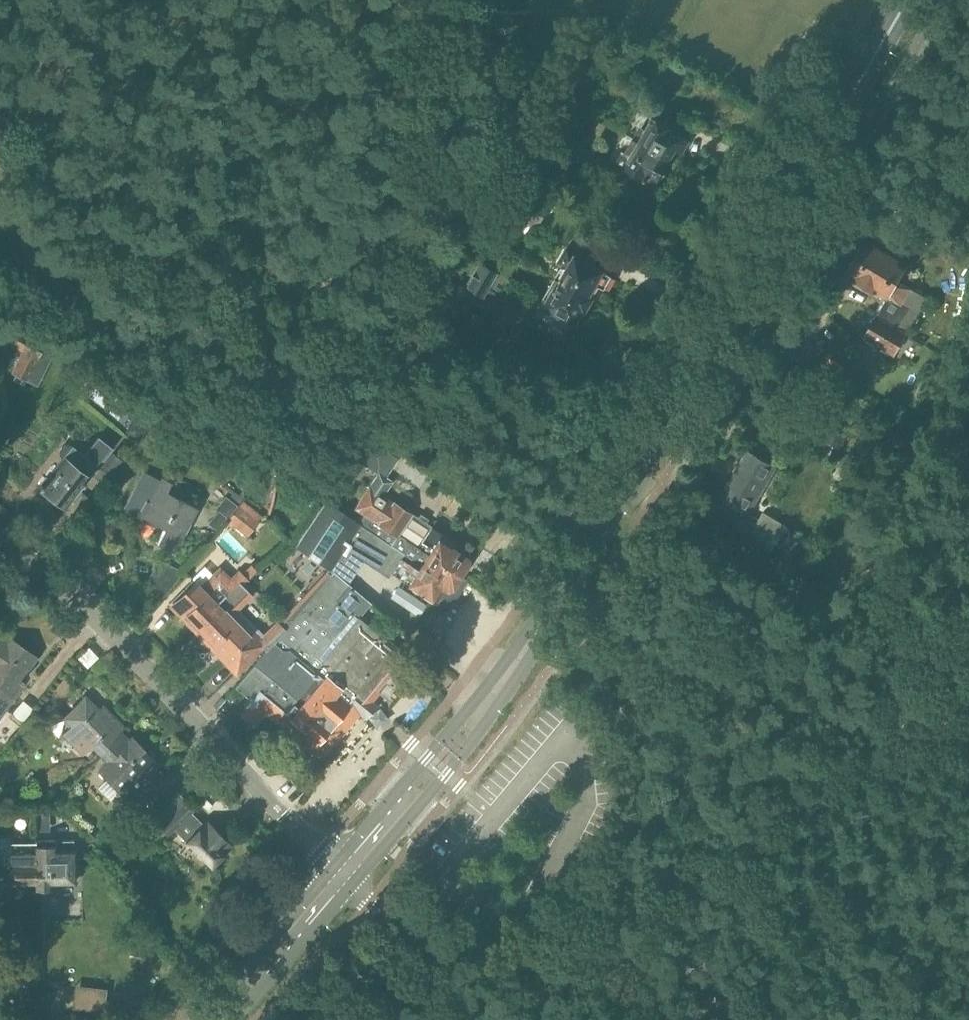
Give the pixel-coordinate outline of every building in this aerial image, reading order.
[(594,91),(603,73),(594,68),(585,86),(594,91)] [(678,131),(679,129),(664,120),(654,114),(638,105),(624,130),(671,157),(678,146),(684,149),(690,138),(678,131)] [(664,169),(671,157),(624,130),(609,156),(646,177),(647,175),(659,181),(665,170),(664,169)] [(555,155),(577,166),(587,148),(566,137),(555,155)] [(515,215),(538,228),(552,204),(529,190),(515,215)] [(866,244),(861,242),(854,255),(858,258),(848,275),(859,281),(856,286),(872,295),(875,290),(890,299),(881,314),(902,326),(911,310),(903,305),(912,290),(899,283),(909,266),(903,262),(867,241),(866,244)] [(563,279),(594,297),(601,285),(606,288),(613,274),(569,249),(563,259),(571,264),(563,279)] [(482,298),(496,273),(478,262),(463,287),(482,298)] [(557,275),(538,309),(544,312),(549,304),(561,311),(552,326),(567,334),(575,320),(579,322),(594,297),(563,279),(557,275)] [(902,326),(881,314),(867,338),(897,355),(908,336),(897,329),(899,325),(901,327),(902,326)] [(11,373),(16,375),(23,379),(27,381),(27,380),(28,378),(37,360),(45,343),(46,343),(19,329),(11,346),(22,352),(13,368),(11,373)] [(584,370),(588,360),(576,354),(571,364),(584,370)] [(134,420),(125,431),(136,440),(139,442),(148,431),(145,429),(142,426),(141,426),(134,420)] [(828,428),(823,440),(842,448),(847,435),(828,428)] [(62,456),(64,458),(49,477),(45,475),(38,483),(64,504),(70,496),(72,498),(112,447),(98,436),(84,454),(72,445),(71,444),(69,444),(67,443),(66,444),(64,444),(62,446),(61,447),(60,449),(60,451),(60,453),(61,454),(61,455),(62,456)] [(371,442),(360,460),(375,469),(379,472),(386,476),(398,459),(386,451),(371,442)] [(776,466),(748,450),(721,496),(748,512),(776,466)] [(113,451),(100,467),(97,471),(106,479),(123,459),(113,451)] [(161,476),(160,479),(143,470),(124,508),(142,517),(143,515),(166,526),(158,542),(171,548),(193,504),(167,491),(172,482),(161,476)] [(370,486),(356,507),(365,513),(359,522),(374,532),(394,545),(414,558),(440,575),(446,566),(460,575),(461,574),(465,568),(468,564),(468,559),(456,551),(456,550),(461,543),(444,532),(444,533),(413,513),(413,512),(394,500),(394,501),(370,486)] [(238,505),(229,498),(225,495),(216,508),(218,510),(208,524),(217,530),(227,517),(229,518),(238,505)] [(263,516),(243,500),(226,523),(231,527),(233,525),(247,536),(263,516)] [(327,502),(300,543),(334,565),(345,548),(357,556),(374,532),(359,522),(327,502)] [(374,532),(357,556),(381,572),(384,567),(393,573),(394,571),(437,600),(432,608),(445,617),(469,582),(469,581),(460,575),(446,566),(440,575),(414,558),(394,545),(374,532)] [(147,579),(166,593),(183,570),(160,557),(147,579)] [(240,569),(235,574),(244,584),(250,578),(249,578),(256,570),(251,564),(243,572),(240,569)] [(186,591),(169,607),(193,631),(212,613),(210,611),(218,603),(217,602),(226,594),(221,588),(231,577),(220,566),(210,576),(209,577),(201,586),(196,580),(186,591)] [(233,687),(226,696),(239,706),(246,697),(249,700),(251,701),(266,713),(305,744),(309,747),(314,751),(323,750),(357,709),(359,711),(369,699),(365,696),(389,667),(401,652),(359,618),(371,603),(347,583),(329,569),(328,569),(279,622),(284,626),(272,642),(271,641),(267,646),(233,687)] [(212,613),(193,631),(235,674),(237,671),(265,644),(267,646),(271,641),(272,642),(284,626),(279,622),(278,620),(264,634),(238,607),(240,605),(252,593),(244,584),(235,574),(231,577),(221,588),(226,594),(217,602),(218,603),(210,611),(212,613)] [(0,636),(0,717),(8,705),(5,702),(37,655),(10,636),(8,640),(1,635),(0,636)] [(102,755),(123,733),(120,730),(123,727),(105,709),(102,713),(85,696),(64,718),(73,727),(66,735),(85,754),(93,746),(100,754),(102,755)] [(102,755),(100,754),(108,761),(99,770),(121,792),(154,759),(131,737),(129,739),(123,733),(102,755)] [(170,835),(176,829),(188,841),(211,864),(231,845),(207,821),(203,825),(191,814),(194,811),(177,794),(153,818),(170,835)] [(133,815),(123,826),(129,832),(139,821),(133,815)] [(33,845),(13,846),(13,835),(0,835),(0,893),(8,893),(8,885),(33,885),(33,845)] [(53,840),(36,841),(37,889),(51,889),(51,883),(74,882),(74,860),(85,860),(100,886),(116,875),(97,841),(81,851),(82,855),(73,855),(73,849),(54,849),(53,840)] [(18,987),(31,987),(31,974),(23,975),(18,980),(18,987)] [(128,1005),(134,1018),(135,1019),(141,1017),(154,1011),(146,996),(128,1005)]
